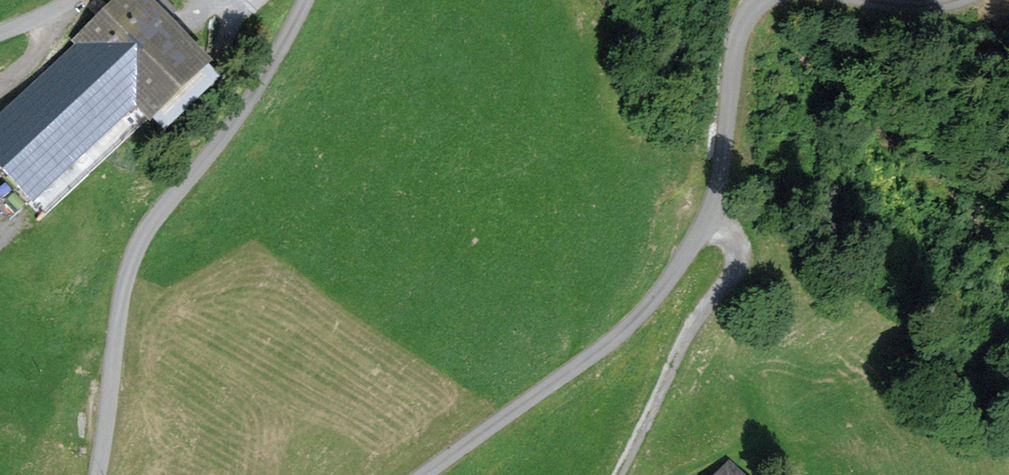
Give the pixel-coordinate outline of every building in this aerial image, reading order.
[(68,40),(71,43),(0,111),(0,167),(32,201),(136,102),(150,117),(152,114),(165,127),(220,75),(208,63),(212,60),(170,16),(176,10),(167,0),(110,0),(68,40)] [(713,474),(748,474),(729,457),(713,474)]
